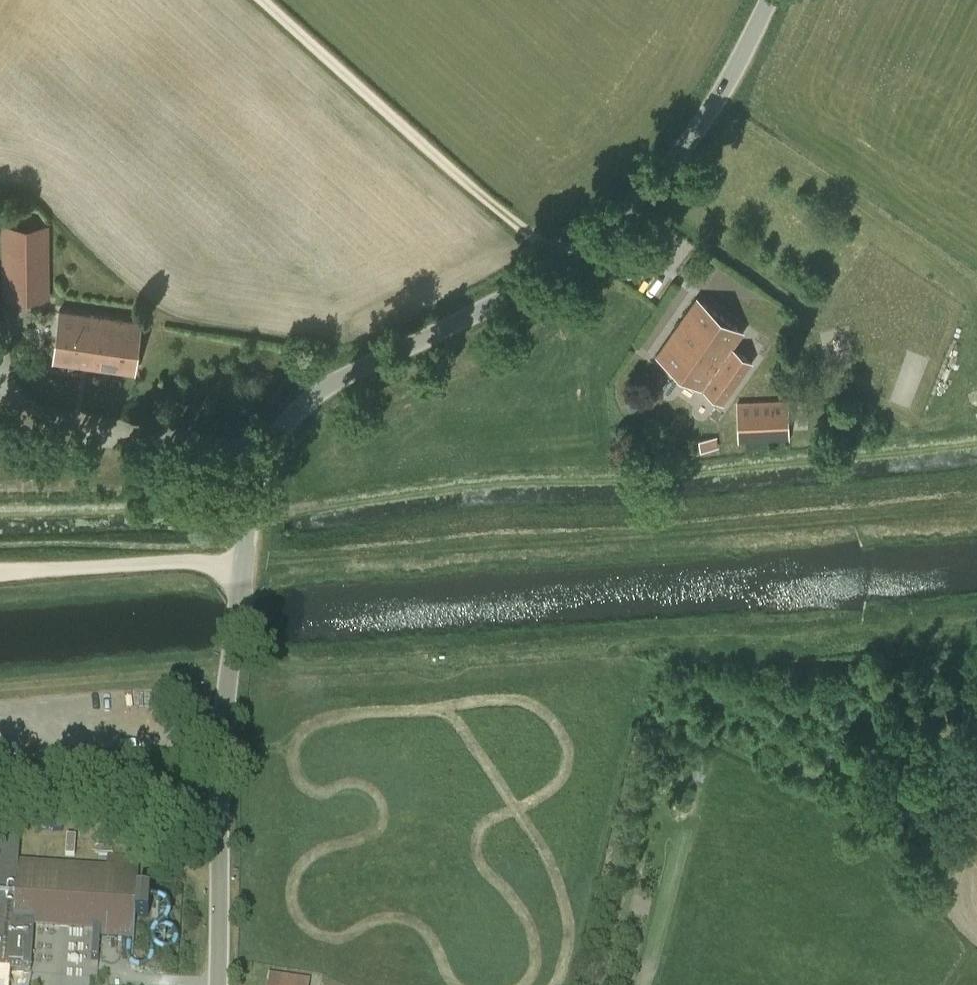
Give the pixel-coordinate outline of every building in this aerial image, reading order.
[(49,226),(2,226),(3,299),(49,298),(49,226)] [(656,355),(723,402),(752,361),(732,347),(743,331),(696,298),(656,355)] [(60,311),(53,361),(135,372),(142,322),(60,311)] [(737,402),(739,442),(789,439),(787,399),(737,402)] [(3,452),(9,425),(0,423),(0,451),(3,452)] [(91,784),(88,790),(95,793),(98,788),(91,784)] [(31,972),(34,926),(94,930),(93,937),(92,959),(98,959),(100,937),(128,939),(134,940),(135,917),(149,918),(150,905),(151,893),(137,892),(138,870),(139,859),(107,857),(107,868),(19,863),(20,841),(0,840),(0,970),(31,972)] [(268,984),(309,984),(309,983),(270,977),(268,984)]
